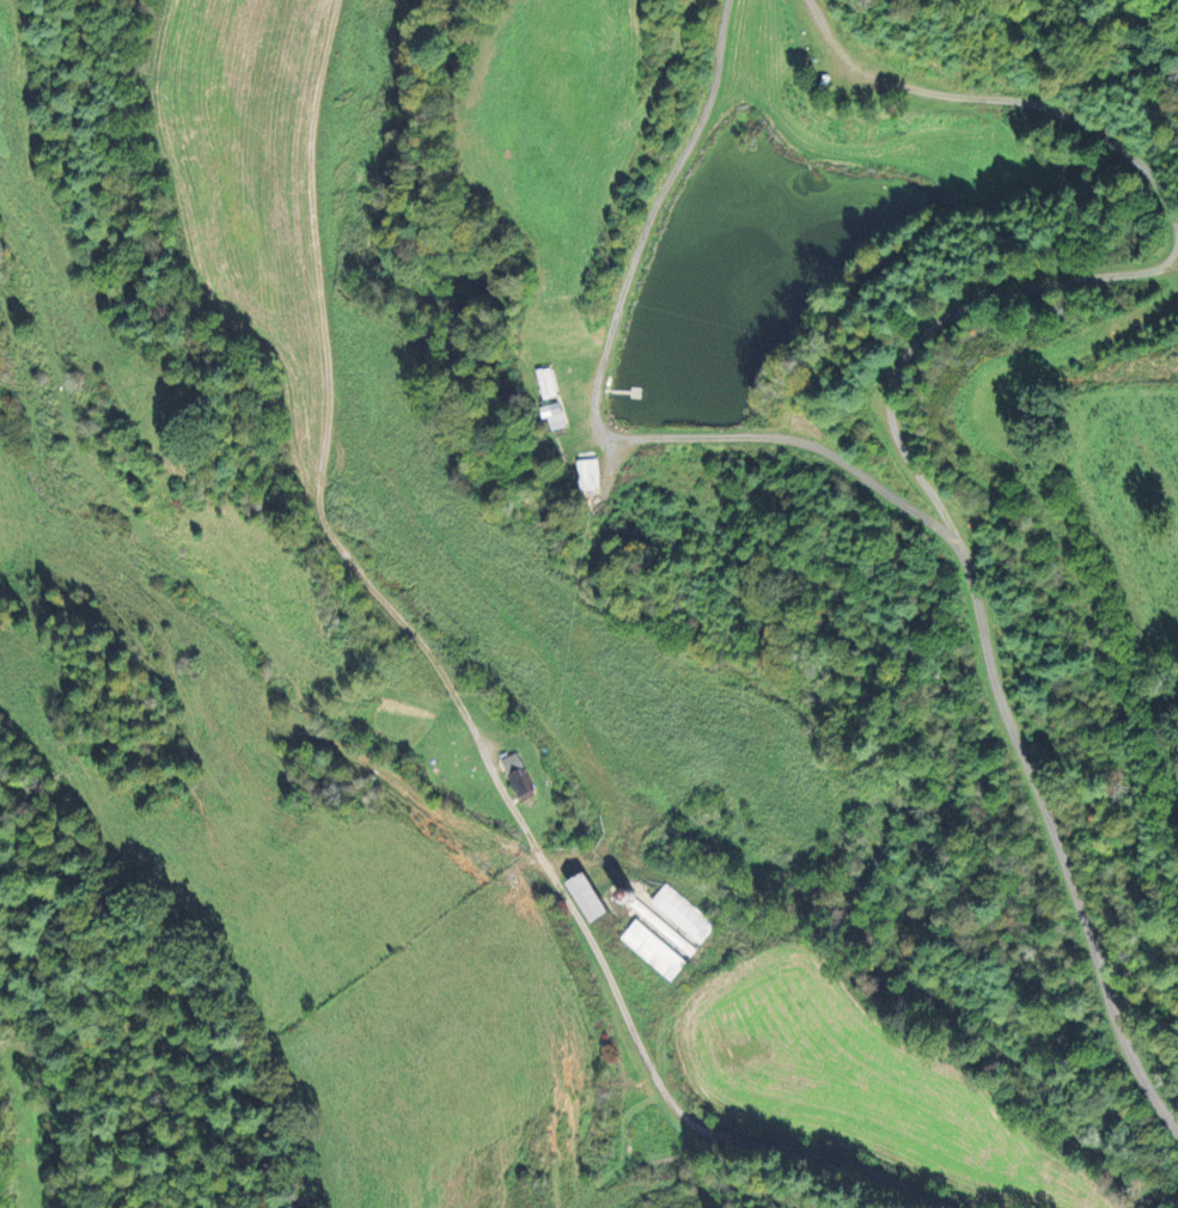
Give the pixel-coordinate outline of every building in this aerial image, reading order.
[(559,396),(552,367),(538,370),(546,399),(559,396)] [(555,430),(568,428),(563,403),(544,406),(547,418),(552,417),(555,430)] [(501,761),(523,800),(539,790),(517,752),(501,761)] [(572,882),(594,924),(613,915),(591,872),(572,882)] [(702,944),(717,925),(667,884),(651,903),(702,944)] [(688,962),(636,919),(620,939),(671,981),(688,962)]
